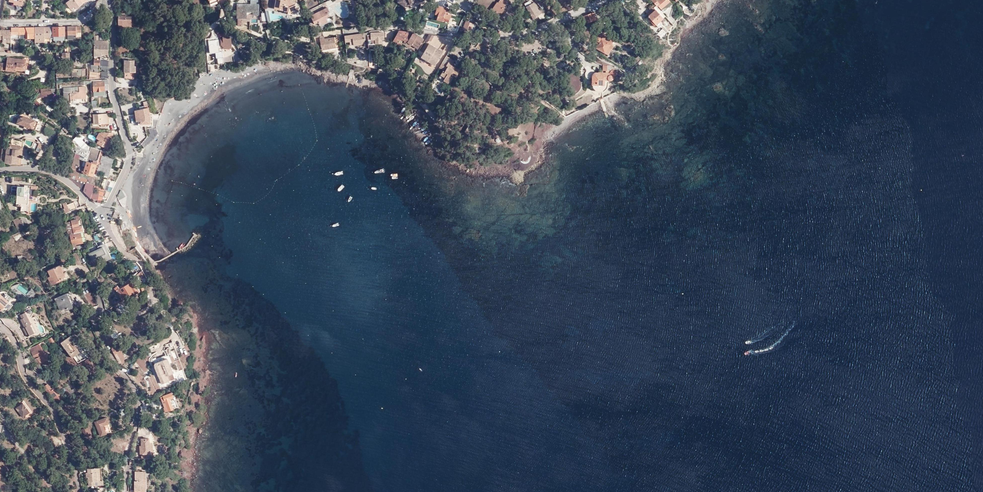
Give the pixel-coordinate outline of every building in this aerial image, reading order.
[(76,8),(83,4),(87,0),(69,0),(66,2),(71,8),(75,6),(76,8)] [(288,14),(290,2),(285,1),(280,0),(276,0),(274,9),(284,11),(283,13),(288,14)] [(285,1),(290,2),(288,14),(288,15),(289,15),(289,16),(290,16),(291,16),(292,15),(293,14),(293,15),(298,13),(294,1),(297,0),(286,0),(285,1)] [(497,4),(496,3),(492,9),(500,15),(505,7),(504,6),(507,2),(504,0),(500,0),(497,4)] [(539,0),(536,3),(542,9),(545,6),(539,0)] [(654,4),(656,5),(657,7),(658,6),(661,9),(666,5),(668,7),(671,4),(668,0),(651,0),(654,4)] [(540,14),(533,3),(526,7),(533,19),(538,16),(537,16),(540,14)] [(238,4),(238,17),(245,17),(245,11),(253,11),(254,13),(259,13),(258,4),(238,4)] [(646,10),(648,12),(656,5),(654,4),(650,7),(648,8),(646,10)] [(663,18),(665,16),(657,7),(656,5),(648,12),(650,14),(647,17),(649,18),(648,19),(654,26),(656,24),(663,18)] [(451,21),(449,20),(451,15),(448,14),(449,10),(438,6),(435,14),(438,15),(436,20),(449,24),(451,21)] [(326,9),(310,16),(314,24),(318,23),(320,27),(331,22),(327,14),(329,13),(326,9)] [(590,14),(583,17),(585,23),(596,19),(593,13),(590,14)] [(126,23),(126,27),(131,27),(131,17),(126,17),(126,16),(118,15),(118,23),(126,23)] [(472,25),(475,26),(475,25),(466,21),(465,23),(462,22),(461,26),(464,27),(463,29),(470,32),(472,25)] [(64,26),(50,27),(50,37),(53,37),(53,36),(64,35),(64,26)] [(76,37),(81,37),(80,26),(67,26),(68,39),(76,39),(76,37)] [(201,29),(202,36),(208,35),(208,32),(209,31),(210,31),(210,30),(209,26),(201,29)] [(34,38),(34,27),(19,27),(19,38),(23,38),(23,34),(25,34),(25,38),(34,38)] [(50,27),(34,27),(34,38),(44,37),(50,37),(50,27)] [(656,34),(660,37),(665,33),(662,29),(656,34)] [(11,30),(0,30),(0,39),(2,39),(3,42),(11,42),(11,38),(11,34),(11,30)] [(407,42),(413,33),(413,32),(399,31),(397,33),(393,41),(405,45),(407,42)] [(613,40),(600,32),(595,40),(599,42),(596,48),(605,53),(610,44),(613,40)] [(345,42),(349,42),(350,46),(353,45),(353,47),(365,45),(364,40),(367,40),(367,36),(367,33),(344,36),(345,42)] [(370,36),(367,36),(367,40),(367,42),(370,42),(370,44),(381,43),(381,38),(383,38),(382,33),(370,33),(370,36)] [(424,39),(413,33),(407,42),(411,45),(418,49),(424,39)] [(222,38),(220,38),(220,43),(223,43),(231,43),(230,34),(222,35),(222,38)] [(94,36),(94,64),(99,64),(101,65),(100,68),(107,69),(107,65),(108,65),(108,62),(108,55),(108,56),(108,41),(98,41),(98,36),(94,36)] [(323,38),(319,39),(321,50),(335,48),(334,38),(324,39),(323,38)] [(218,39),(208,40),(210,53),(217,52),(219,64),(224,62),(222,50),(220,51),(219,46),(218,39)] [(219,46),(220,51),(221,49),(225,47),(231,46),(231,43),(223,43),(220,43),(221,44),(219,46)] [(443,52),(429,44),(423,54),(437,62),(443,52)] [(607,55),(613,46),(610,44),(605,53),(607,55)] [(69,52),(56,52),(56,60),(65,60),(65,62),(70,62),(69,52)] [(450,76),(453,71),(455,67),(452,65),(455,61),(451,58),(446,56),(442,63),(446,65),(443,69),(442,70),(443,70),(441,75),(444,77),(443,79),(448,83),(451,77),(450,76)] [(8,57),(7,63),(0,62),(0,68),(16,70),(16,68),(25,70),(26,59),(8,57)] [(134,60),(124,60),(124,72),(125,78),(134,78),(134,72),(135,72),(135,66),(134,66),(134,60)] [(99,64),(94,64),(91,64),(92,69),(89,69),(89,76),(94,76),(94,78),(100,77),(100,72),(99,72),(99,64)] [(612,78),(612,77),(617,73),(613,69),(610,69),(610,65),(602,65),(602,70),(604,70),(604,73),(601,73),(601,72),(598,72),(598,73),(595,72),(594,73),(593,73),(593,74),(592,75),(592,76),(592,84),(597,84),(597,91),(601,91),(601,85),(603,84),(604,84),(604,83),(604,80),(611,80),(612,79),(612,78)] [(87,68),(72,69),(72,76),(87,75),(87,68)] [(72,76),(72,69),(56,69),(56,77),(72,76)] [(107,83),(108,83),(107,79),(93,80),(93,95),(104,94),(104,90),(103,84),(107,83)] [(434,90),(444,93),(446,87),(436,84),(434,90)] [(85,86),(63,87),(63,93),(64,93),(65,99),(70,99),(70,100),(73,100),(73,103),(86,102),(85,86)] [(38,98),(40,98),(45,97),(45,94),(51,93),(55,93),(54,89),(39,91),(35,91),(35,95),(35,98),(36,100),(37,99),(38,98)] [(144,106),(137,108),(136,108),(137,110),(134,110),(136,121),(139,121),(139,123),(149,123),(149,115),(147,108),(144,108),(144,106)] [(17,123),(32,129),(36,121),(29,118),(30,117),(25,115),(24,113),(20,115),(20,116),(21,118),(19,118),(17,123)] [(90,114),(90,116),(93,116),(93,123),(100,123),(100,125),(102,125),(102,123),(107,123),(107,113),(90,114)] [(44,133),(53,136),(56,129),(47,126),(44,133)] [(63,127),(59,133),(62,137),(68,132),(63,127)] [(97,144),(106,149),(113,139),(110,137),(113,133),(111,132),(100,133),(96,138),(99,140),(97,144)] [(85,137),(79,134),(71,142),(76,149),(78,144),(79,145),(81,147),(87,149),(88,146),(83,139),(85,137)] [(101,150),(100,150),(98,155),(89,152),(91,147),(88,146),(87,149),(81,147),(79,145),(75,158),(84,161),(84,159),(97,163),(99,164),(103,152),(101,150)] [(13,146),(13,147),(13,149),(19,150),(18,157),(21,157),(22,147),(13,146)] [(13,147),(10,147),(10,149),(6,149),(5,163),(13,164),(17,165),(18,157),(19,150),(13,149),(13,147)] [(100,150),(91,147),(89,152),(98,155),(100,150)] [(93,175),(97,163),(84,159),(84,161),(75,158),(69,178),(83,182),(82,186),(83,187),(84,188),(93,191),(94,186),(90,184),(91,183),(93,175)] [(90,197),(93,191),(84,188),(83,187),(82,186),(83,182),(69,178),(68,179),(76,184),(90,198),(90,197)] [(104,188),(102,200),(106,200),(115,182),(107,179),(104,188)] [(18,186),(18,193),(18,206),(20,206),(20,203),(22,203),(22,211),(29,211),(30,185),(25,184),(25,186),(18,186)] [(102,200),(104,188),(94,185),(94,186),(93,191),(90,197),(93,198),(98,200),(97,202),(100,203),(101,200),(102,200)] [(63,209),(64,213),(77,208),(74,203),(67,206),(65,202),(62,204),(64,209),(63,209)] [(18,218),(13,220),(18,231),(23,229),(21,226),(18,219),(18,218)] [(73,244),(79,243),(78,240),(85,237),(81,218),(76,219),(71,221),(71,219),(68,220),(68,221),(65,222),(67,232),(71,231),(71,233),(70,233),(73,244)] [(122,230),(129,227),(127,220),(120,223),(122,230)] [(124,257),(118,249),(117,248),(109,251),(106,241),(105,238),(96,240),(99,246),(100,249),(99,249),(96,244),(89,247),(88,247),(90,252),(93,259),(103,254),(107,265),(124,257)] [(50,244),(44,247),(42,247),(46,255),(50,253),(56,250),(55,249),(53,243),(50,244)] [(61,263),(59,264),(64,276),(68,274),(66,269),(64,270),(61,263)] [(65,278),(64,276),(59,264),(45,270),(52,284),(65,278)] [(146,277),(142,270),(137,274),(140,280),(146,277)] [(132,281),(129,283),(134,292),(138,290),(132,281)] [(134,292),(129,283),(120,288),(125,297),(134,292)] [(121,299),(125,297),(120,288),(117,284),(114,286),(121,299)] [(66,293),(55,298),(61,310),(67,307),(68,309),(73,307),(66,293)] [(0,296),(0,308),(1,309),(3,306),(5,307),(7,309),(11,305),(10,302),(3,296),(2,297),(1,298),(0,296)] [(23,329),(27,336),(36,332),(33,323),(31,324),(25,312),(20,315),(21,318),(20,319),(24,328),(23,329)] [(107,328),(111,335),(117,332),(114,327),(112,328),(111,325),(107,328)] [(78,344),(74,338),(71,335),(61,342),(72,358),(80,352),(77,349),(80,347),(78,344)] [(114,354),(120,365),(122,363),(123,363),(123,362),(125,361),(124,360),(125,359),(121,351),(123,349),(120,344),(118,346),(113,338),(107,341),(114,354)] [(175,349),(172,342),(165,345),(168,352),(175,349)] [(48,360),(38,345),(30,349),(31,352),(33,356),(36,359),(37,360),(40,365),(48,360)] [(158,362),(158,364),(158,365),(157,363),(156,363),(155,362),(155,363),(154,363),(153,364),(153,365),(154,367),(156,370),(161,384),(170,380),(171,383),(175,381),(172,373),(170,374),(166,364),(168,363),(166,359),(158,362)] [(53,397),(56,402),(62,398),(53,387),(51,389),(47,383),(43,387),(51,398),(53,397)] [(67,386),(71,393),(76,390),(75,387),(72,389),(69,384),(67,386)] [(166,403),(169,410),(179,406),(175,396),(173,397),(171,392),(163,396),(165,400),(163,401),(164,404),(166,403)] [(23,403),(16,408),(23,417),(29,412),(23,403)] [(106,417),(94,422),(100,436),(106,433),(103,425),(108,423),(106,417)] [(91,435),(88,427),(82,430),(85,437),(91,435)] [(149,439),(141,439),(141,446),(139,447),(140,455),(141,455),(141,460),(154,459),(153,444),(150,444),(149,439)] [(138,472),(138,481),(137,481),(137,485),(133,485),(133,491),(138,491),(149,491),(148,482),(146,482),(146,472),(138,472)] [(106,490),(105,488),(105,477),(92,477),(92,491),(106,491),(106,490)]
